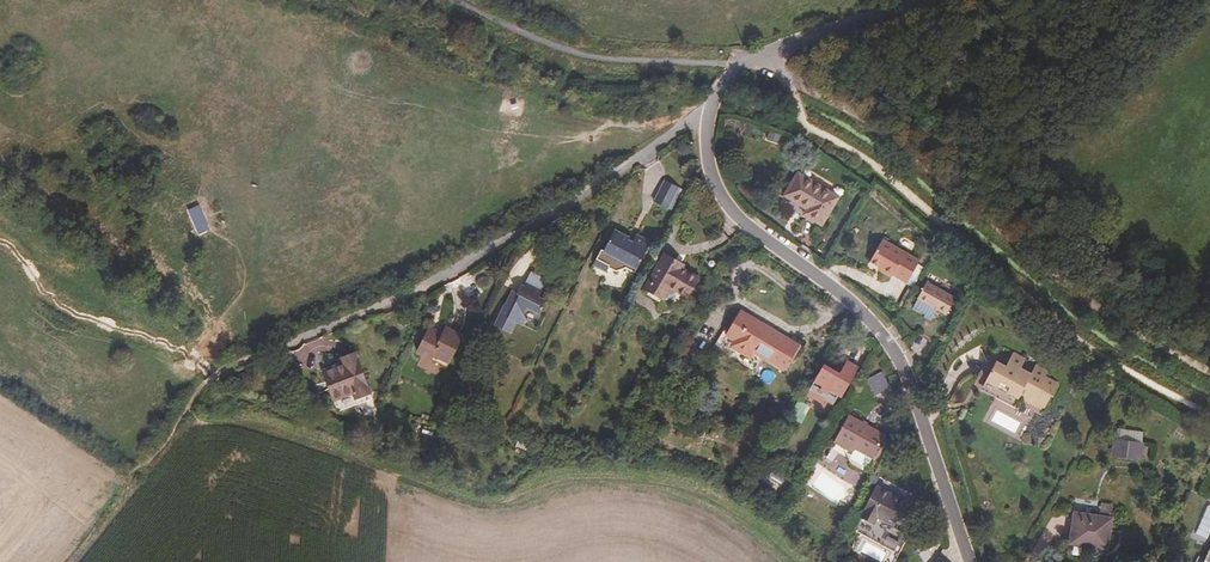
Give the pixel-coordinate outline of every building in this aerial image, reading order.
[(838,197),(798,173),(785,195),(807,209),(804,214),(822,224),(838,197)] [(665,180),(654,201),(668,209),(679,188),(665,180)] [(628,240),(629,238),(615,230),(604,250),(602,249),(593,265),(606,272),(608,267),(616,271),(625,268),(627,263),(637,268),(651,242),(636,235),(634,240),(633,242),(628,240)] [(870,262),(882,269),(881,271),(891,277),(893,275),(907,283),(919,261),(882,240),(870,262)] [(678,269),(681,265),(666,257),(648,288),(663,297),(670,284),(687,294),(696,279),(678,269)] [(627,263),(625,268),(634,273),(637,268),(627,263)] [(529,291),(538,296),(547,280),(531,272),(524,286),(527,287),(530,288),(529,291)] [(971,283),(974,279),(968,274),(965,277),(971,283)] [(946,314),(955,299),(927,283),(913,308),(925,315),(924,317),(931,321),(937,309),(946,314)] [(516,295),(511,292),(505,305),(504,305),(494,325),(511,333),(516,322),(523,325),(526,319),(523,314),(527,307),(540,314),(546,300),(538,296),(529,291),(530,288),(527,287),(524,286),(521,284),(517,292),(516,295)] [(722,332),(714,346),(754,371),(763,356),(785,369),(799,346),(740,311),(726,334),(722,332)] [(430,327),(417,353),(447,367),(462,335),(446,327),(443,334),(430,327)] [(340,358),(341,361),(356,355),(355,352),(340,358)] [(356,355),(341,361),(342,364),(323,371),(338,411),(373,398),(356,355)] [(1047,373),(1012,357),(1005,371),(994,366),(983,390),(1017,405),(1021,396),(1027,398),(1024,401),(1044,410),(1056,384),(1045,378),(1047,373)] [(822,368),(807,394),(823,403),(826,399),(834,404),(839,395),(842,396),(858,368),(847,361),(838,377),(822,368)] [(1097,405),(1107,388),(1098,383),(1088,400),(1097,405)] [(854,448),(873,458),(885,435),(849,415),(833,445),(851,455),(854,448)] [(1116,440),(1114,453),(1139,457),(1141,444),(1116,440)] [(867,468),(873,458),(854,448),(851,455),(833,445),(831,448),(867,468)] [(1139,457),(1114,453),(1114,458),(1142,462),(1143,457),(1139,457)] [(906,502),(876,486),(864,510),(869,513),(865,520),(873,524),(877,517),(894,526),(906,502)] [(1075,513),(1070,543),(1107,548),(1112,519),(1075,513)]
